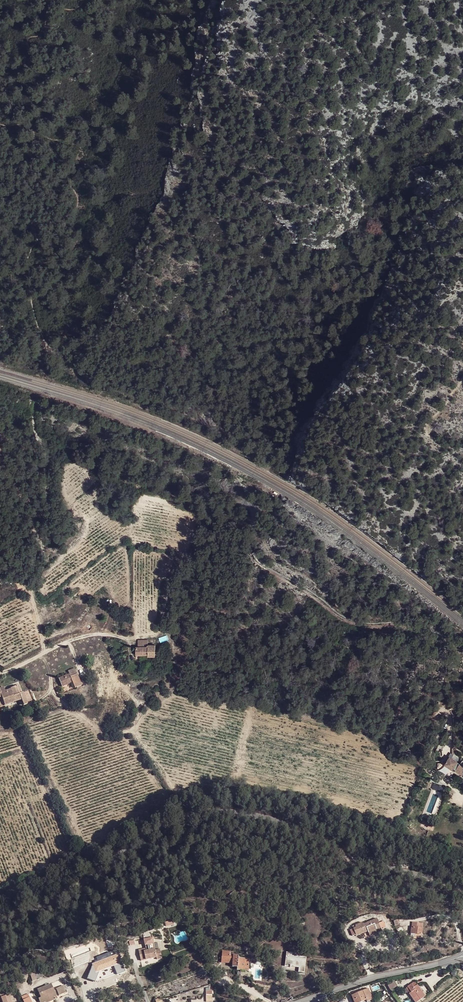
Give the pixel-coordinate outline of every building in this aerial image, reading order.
[(148,654),(148,656),(154,656),(154,644),(148,644),(148,639),(138,639),(138,646),(148,646),(148,654)] [(136,654),(148,654),(148,646),(138,646),(136,646),(136,654)] [(70,676),(68,670),(62,673),(63,677),(64,679),(70,676)] [(63,677),(52,681),(56,689),(67,684),(69,691),(76,687),(76,686),(79,684),(76,680),(73,681),(70,676),(64,679),(63,677)] [(26,703),(22,692),(19,693),(16,685),(9,687),(10,688),(4,690),(3,686),(0,687),(0,696),(1,696),(4,705),(20,699),(22,704),(26,703)] [(446,763),(462,775),(462,766),(451,757),(446,763)] [(377,919),(370,922),(368,933),(377,929),(378,932),(382,931),(381,929),(379,923),(377,919)] [(368,933),(370,922),(363,925),(362,923),(359,924),(355,926),(356,928),(354,928),(350,930),(353,936),(356,935),(361,933),(361,934),(367,931),(368,933)] [(419,923),(413,922),(411,933),(421,934),(423,924),(419,923)] [(147,948),(139,949),(142,960),(157,957),(158,959),(162,958),(161,949),(156,950),(156,949),(147,950),(147,948)] [(237,967),(248,968),(249,959),(239,958),(239,955),(230,954),(230,952),(223,951),(222,957),(226,957),(225,959),(233,960),(233,964),(233,965),(233,967),(237,967)] [(289,953),(287,952),(285,966),(299,968),(298,972),(304,973),(306,958),(292,956),(292,953),(289,953)] [(41,970),(34,973),(36,979),(43,976),(41,970)] [(410,993),(409,993),(415,1001),(417,1001),(425,996),(415,982),(408,987),(412,992),(410,993)] [(54,990),(51,984),(44,987),(37,990),(41,997),(38,998),(40,1001),(49,1001),(53,1000),(57,998),(55,994),(54,990)] [(56,989),(57,993),(58,995),(65,993),(62,986),(55,989),(56,989)] [(362,991),(366,1000),(367,1001),(373,1000),(371,995),(369,988),(362,991)] [(352,995),(355,1001),(362,1001),(366,1000),(362,991),(352,995)]
